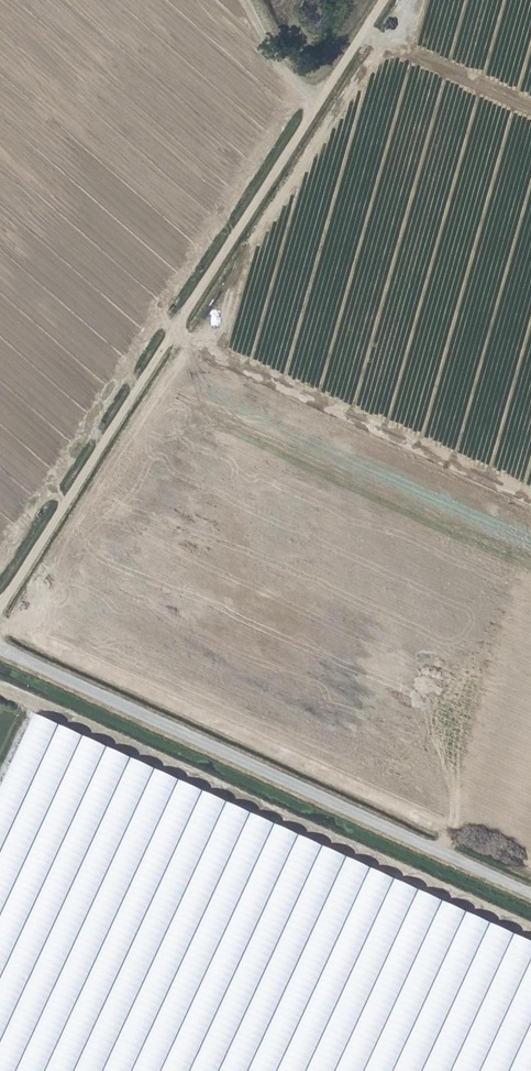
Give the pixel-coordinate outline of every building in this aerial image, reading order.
[(33,714),(0,786),(0,964),(234,1070),(530,1070),(530,940),(33,714)]
